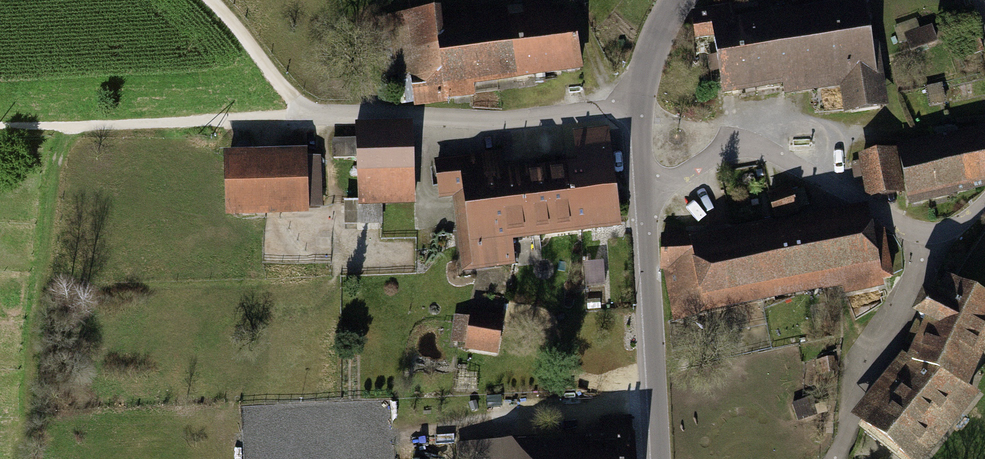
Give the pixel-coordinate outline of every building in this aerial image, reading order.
[(882,107),(865,3),(838,8),(837,0),(796,0),(798,11),(740,21),(738,8),(695,15),(699,38),(720,35),(724,61),(729,89),(843,70),(850,112),(882,107)] [(414,93),(579,67),(570,13),(550,16),(548,3),(436,21),(434,9),(387,16),(397,74),(411,72),(414,93)] [(909,35),(915,52),(942,42),(937,26),(909,35)] [(362,205),(411,203),(409,127),(359,128),(362,205)] [(516,242),(621,230),(609,127),(574,131),(577,161),(505,169),(503,152),(437,159),(441,197),(455,195),(464,269),(518,263),(516,242)] [(981,131),(956,136),(902,148),(913,199),(984,183),(984,150),(981,131)] [(860,156),(868,193),(901,186),(893,149),(860,156)] [(226,214),(306,211),(303,150),(224,153),(226,214)] [(677,315),(886,274),(878,235),(863,238),(857,209),(805,219),(769,227),(693,242),(693,234),(662,235),(662,268),(668,268),(677,315)] [(919,458),(925,458),(978,395),(966,390),(984,347),(984,296),(946,279),(937,300),(931,297),(924,299),(920,307),(923,313),(929,315),(921,336),(911,362),(903,358),(860,413),(894,440),(919,458)] [(459,348),(500,354),(506,318),(465,311),(459,348)] [(633,417),(605,418),(605,436),(465,441),(466,458),(635,458),(633,417)]
